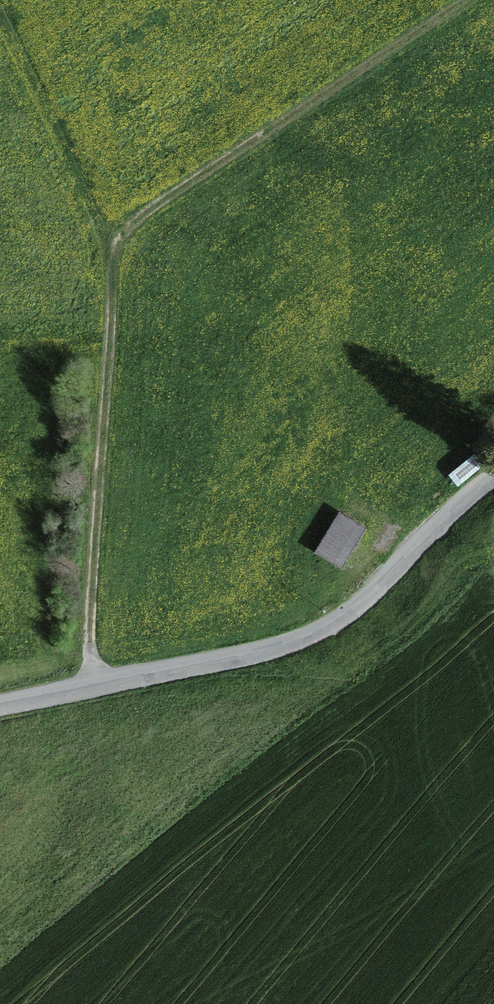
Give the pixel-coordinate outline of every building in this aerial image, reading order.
[(341,568),(364,530),(339,514),(315,553),(341,568)]
